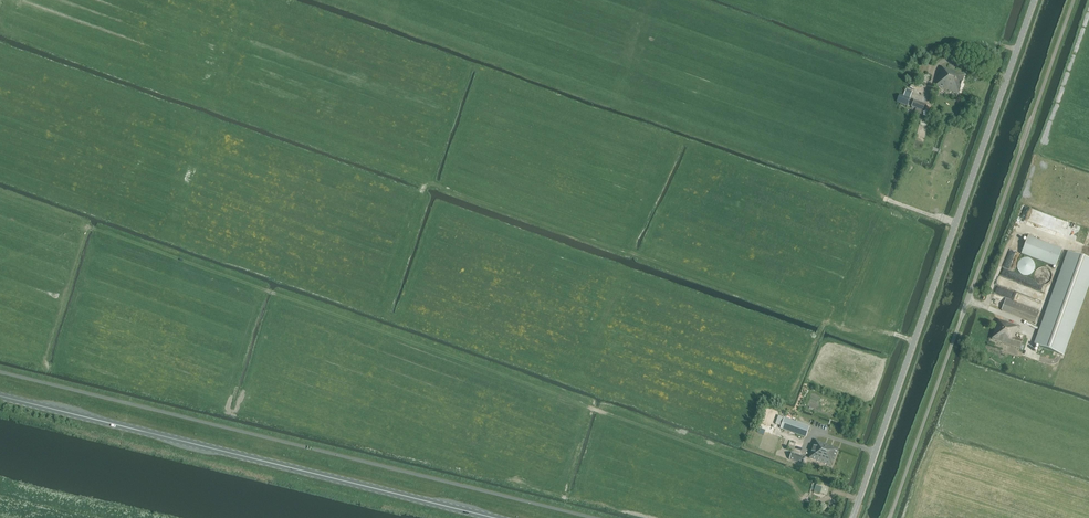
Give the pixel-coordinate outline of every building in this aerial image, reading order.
[(935,86),(958,94),(965,75),(942,67),(940,73),(939,73),(935,86)] [(910,98),(912,92),(906,89),(903,95),(910,98)] [(900,106),(907,108),(910,98),(900,94),(897,102),(900,104),(900,106)] [(923,115),(925,111),(927,104),(914,100),(911,106),(916,108),(915,112),(923,115)] [(1021,254),(1055,267),(1062,250),(1028,237),(1021,254)] [(1083,258),(1068,252),(1035,345),(1063,355),(1088,283),(1088,260),(1083,258)] [(1034,266),(1034,265),(1033,263),(1033,262),(1032,261),(1031,260),(1029,259),(1028,259),(1027,259),(1025,259),(1024,259),(1022,260),(1021,261),(1021,262),(1020,263),(1019,265),(1019,266),(1019,267),(1019,268),(1020,270),(1021,271),(1022,272),(1023,273),(1025,273),(1026,274),(1028,273),(1029,273),(1030,272),(1031,272),(1032,270),(1033,269),(1034,268),(1034,266)] [(1022,280),(1025,274),(1014,268),(1011,273),(1022,280)] [(1051,277),(1051,276),(1051,274),(1049,272),(1048,271),(1047,270),(1045,270),(1044,270),(1043,270),(1042,270),(1040,271),(1039,271),(1038,272),(1037,274),(1037,275),(1037,277),(1037,278),(1037,280),(1038,281),(1038,282),(1039,283),(1041,284),(1042,284),(1043,284),(1045,284),(1046,284),(1047,283),(1049,282),(1050,281),(1050,280),(1051,279),(1051,277)] [(1013,286),(1032,291),(1034,284),(1016,280),(1015,282),(1013,286)] [(1002,311),(1035,324),(1040,312),(1006,299),(1002,311)] [(993,339),(1020,349),(1023,340),(1015,338),(1018,327),(999,320),(993,339)] [(806,438),(810,427),(784,417),(780,428),(806,438)] [(809,458),(832,466),(838,449),(816,441),(814,446),(814,445),(809,458)] [(795,462),(803,465),(805,458),(797,455),(795,462)] [(811,489),(826,495),(829,485),(815,481),(814,483),(813,483),(811,489)]
